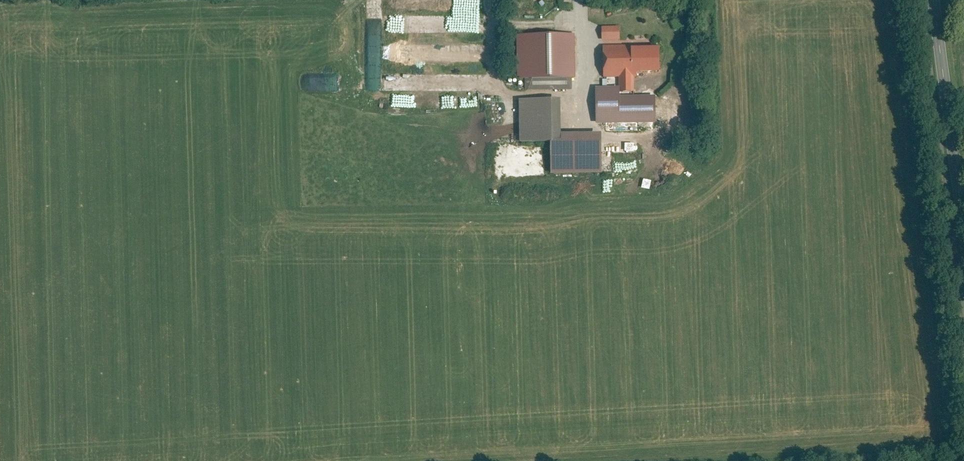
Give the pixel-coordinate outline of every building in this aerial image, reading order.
[(383,0),(368,0),(368,86),(382,86),(383,0)] [(620,39),(620,25),(601,26),(602,40),(620,39)] [(575,33),(517,34),(517,78),(575,77),(575,33)] [(659,44),(602,45),(603,77),(619,77),(634,77),(637,77),(637,70),(660,70),(659,44)] [(387,47),(388,63),(449,62),(449,46),(387,47)] [(635,121),(634,77),(619,77),(619,86),(595,87),(596,122),(635,121)] [(518,97),(519,140),(549,140),(561,139),(561,131),(560,96),(518,97)] [(601,131),(561,131),(561,139),(549,140),(550,173),(602,172),(601,131)] [(622,150),(638,150),(638,140),(622,141),(622,150)]
